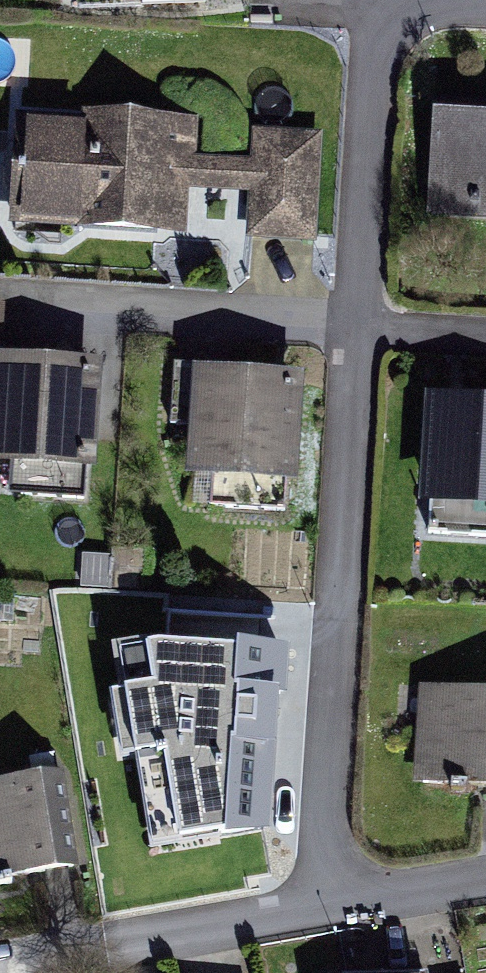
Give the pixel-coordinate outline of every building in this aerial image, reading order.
[(428,220),(485,224),(485,102),(435,99),(428,220)] [(246,237),(313,241),(318,133),(255,130),(254,156),(201,153),(203,131),(15,121),(10,221),(190,231),(192,191),(248,194),(246,237)] [(18,468),(16,493),(90,497),(96,370),(0,365),(0,467),(18,468)] [(196,373),(190,467),(294,474),(300,380),(196,373)] [(425,515),(485,518),(485,407),(431,404),(425,515)] [(155,650),(109,659),(118,702),(104,703),(117,779),(131,776),(148,868),(269,847),(278,663),(155,650)] [(418,779),(485,782),(485,695),(421,692),(418,779)] [(75,863),(63,775),(0,783),(0,873),(75,863)]
